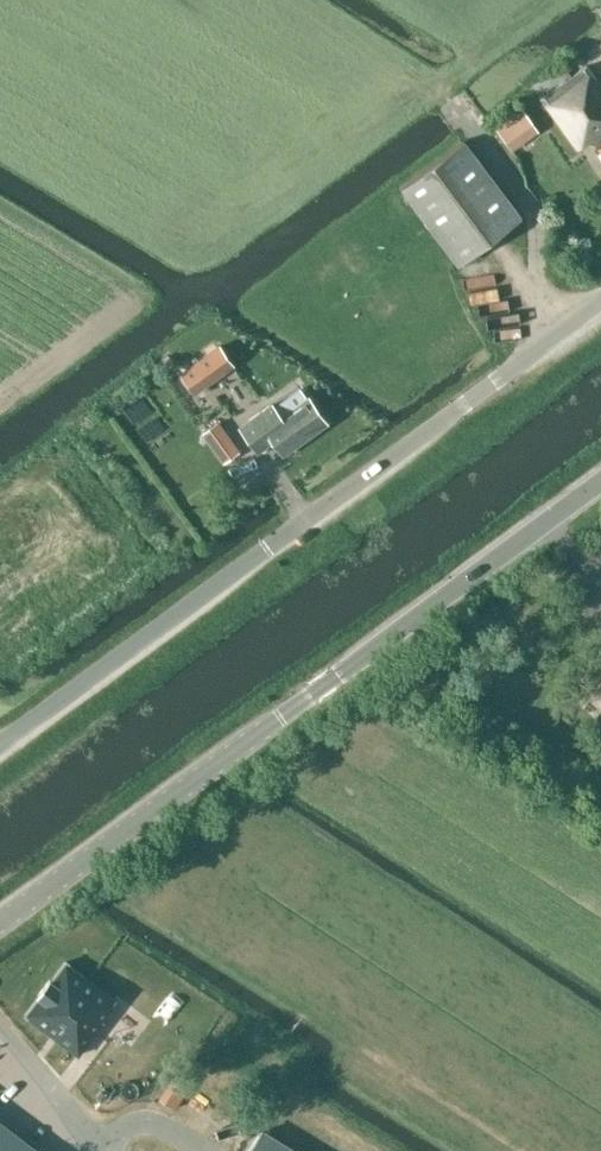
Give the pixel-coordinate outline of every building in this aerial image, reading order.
[(588,143),(589,145),(600,136),(600,87),(577,52),(540,81),(549,92),(540,98),(578,148),(587,142),(588,143)] [(536,129),(522,109),(496,127),(510,147),(536,129)] [(464,140),(400,188),(458,264),(521,217),(464,140)] [(185,368),(199,388),(226,368),(212,349),(201,356),(185,368)] [(258,452),(273,441),(283,454),(327,422),(309,397),(281,417),(272,404),(240,427),(258,452)] [(218,422),(202,433),(223,462),(239,451),(218,422)] [(587,697),(600,709),(600,680),(587,697)] [(39,996),(25,1014),(78,1055),(103,1021),(100,1019),(115,999),(65,961),(51,980),(50,979),(38,995),(39,996)] [(0,1120),(0,1150),(42,1150),(0,1120)] [(258,1130),(245,1150),(292,1150),(258,1130)]
